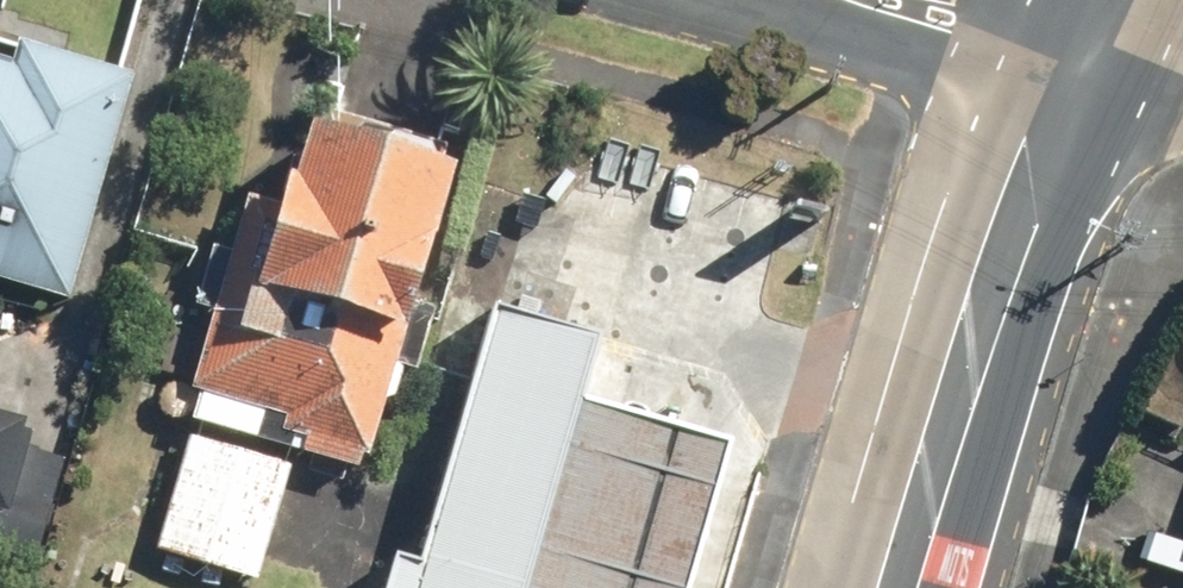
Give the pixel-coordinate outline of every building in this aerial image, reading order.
[(126,79),(0,43),(0,284),(63,302),(126,79)] [(438,181),(293,141),(279,193),(269,190),(263,212),(237,205),(221,261),(202,255),(186,312),(205,317),(183,397),(190,399),(182,430),(349,476),(357,446),(363,447),(438,181)] [(582,394),(598,337),(493,308),(422,565),(393,557),(386,587),(528,587),(582,394)] [(528,587),(690,587),(732,437),(582,394),(528,587)] [(31,568),(60,463),(20,452),(24,437),(0,431),(0,560),(31,568)] [(286,472),(184,444),(152,558),(254,587),(286,472)]
